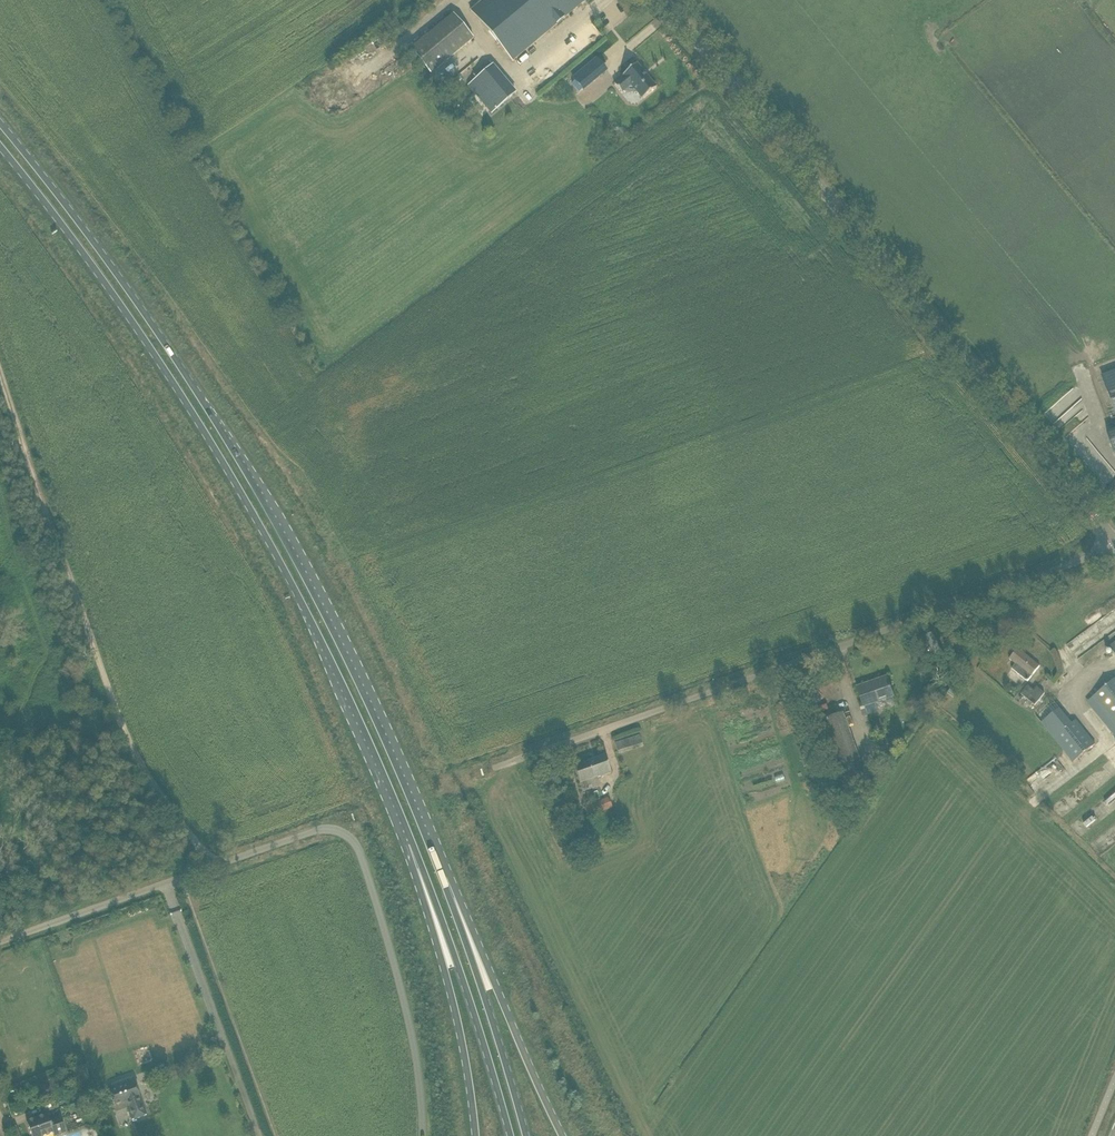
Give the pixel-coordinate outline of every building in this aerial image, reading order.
[(471,11),(512,61),(585,0),(484,0),(471,11)] [(429,72),(471,41),(451,14),(409,45),(429,72)] [(607,70),(597,58),(585,68),(594,79),(595,80),(600,75),(607,70)] [(656,88),(636,64),(623,75),(624,77),(615,85),(621,93),(631,85),(639,94),(642,99),(656,88)] [(515,93),(492,65),(468,86),(491,113),(515,93)] [(1102,377),(1114,412),(1114,373),(1102,377)] [(1012,669),(1020,676),(1027,681),(1040,666),(1024,654),(1025,653),(1018,648),(1009,659),(1015,664),(1012,669)] [(865,707),(893,697),(887,678),(873,683),(873,682),(858,687),(865,707)] [(1092,698),(1114,726),(1114,679),(1092,698)] [(1045,693),(1037,687),(1034,690),(1028,685),(1021,694),(1035,705),(1045,693)] [(850,733),(843,714),(816,723),(823,743),(850,733)] [(1076,720),(1054,738),(1066,753),(1073,762),(1095,744),(1088,736),(1076,720)] [(615,743),(618,754),(643,746),(640,736),(615,743)] [(894,737),(878,743),(881,753),(883,753),(889,750),(898,747),(894,737)] [(892,756),(889,750),(883,753),(885,759),(892,756)] [(597,778),(611,773),(605,755),(574,766),(583,792),(600,786),(597,778)] [(608,797),(584,808),(588,817),(612,807),(608,797)] [(128,1086),(110,1092),(117,1111),(128,1107),(132,1120),(147,1115),(136,1086),(129,1088),(128,1086)] [(32,1135),(47,1135),(54,1134),(55,1135),(56,1135),(66,1133),(60,1117),(50,1120),(48,1114),(27,1121),(32,1135)]
